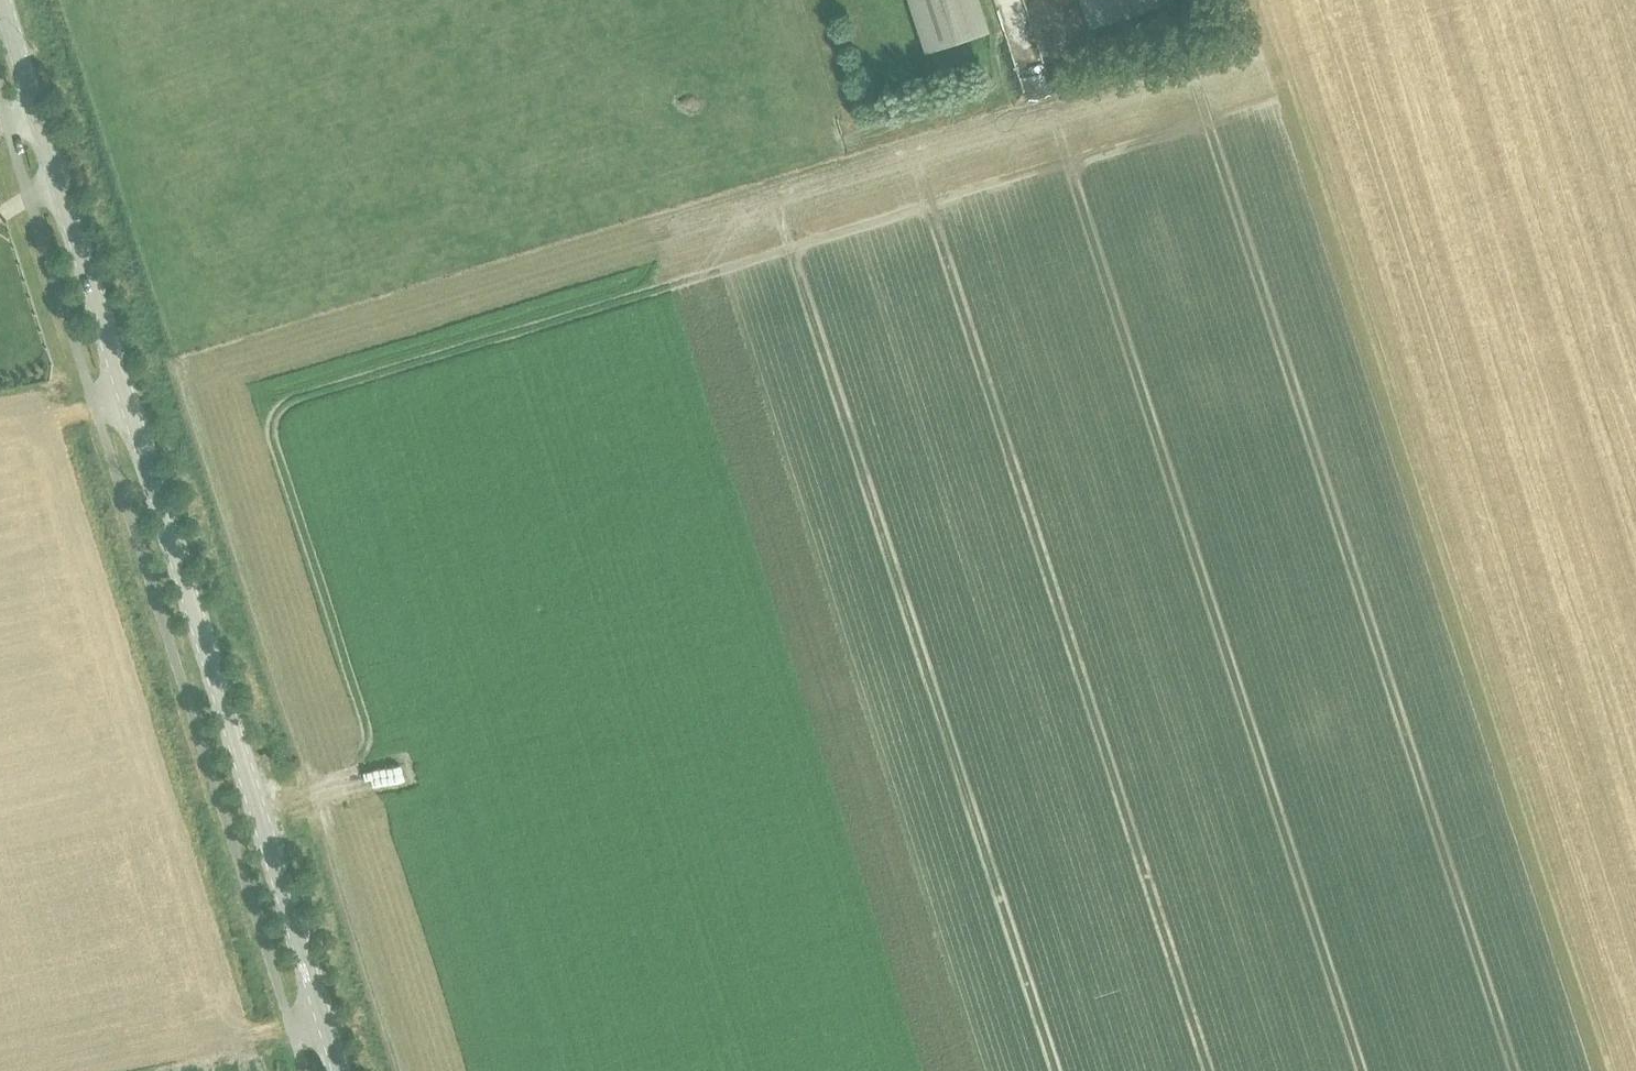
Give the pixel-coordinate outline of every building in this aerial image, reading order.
[(979,0),(909,0),(926,52),(989,31),(979,0)] [(1089,24),(1163,0),(1081,0),(1089,24)] [(352,790),(377,783),(371,763),(346,770),(352,790)]
